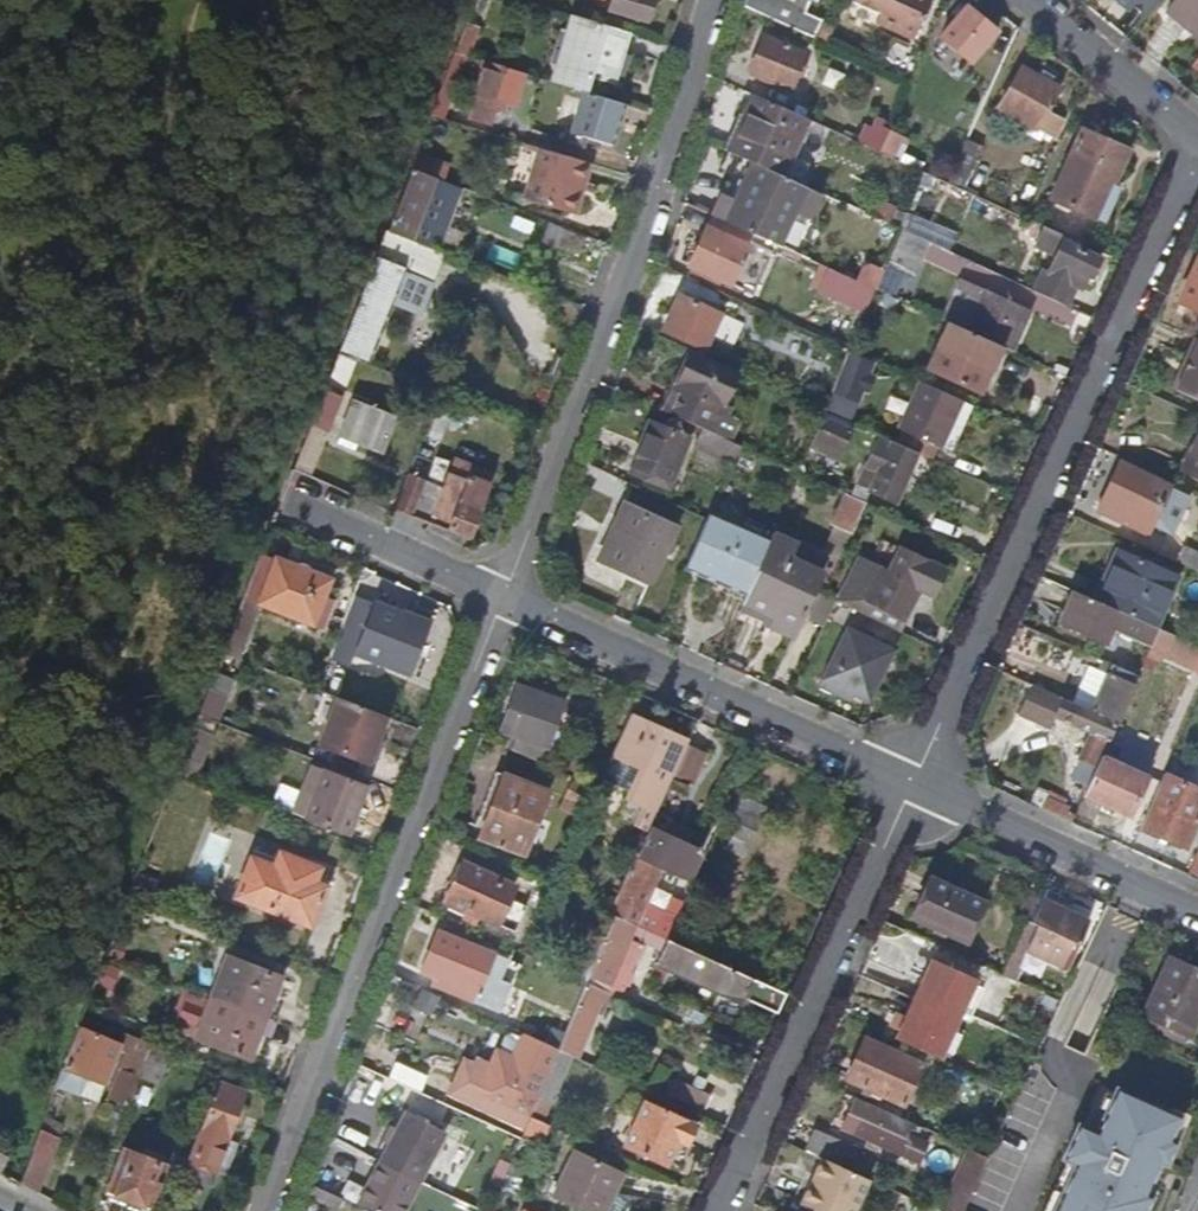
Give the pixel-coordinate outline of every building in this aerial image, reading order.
[(487,0),(473,0),(465,22),(478,26),(487,0)] [(606,6),(645,19),(646,14),(651,13),(655,1),(654,0),(609,0),(606,6)] [(743,6),(814,38),(822,20),(804,11),(809,0),(745,0),(743,6)] [(929,0),(851,0),(851,1),(878,13),(874,22),(911,38),(929,0)] [(1128,9),(1135,0),(1117,0),(1128,9)] [(1165,9),(1187,27),(1195,18),(1197,20),(1197,0),(1172,0),(1165,9)] [(973,60),(996,32),(966,7),(942,36),(952,43),(957,48),(973,60)] [(615,82),(630,32),(572,14),(552,79),(584,89),(589,74),(615,82)] [(1195,18),(1187,27),(1197,36),(1197,20),(1195,18)] [(468,54),(478,26),(465,22),(454,50),(467,54),(468,54)] [(789,89),(804,52),(763,35),(747,73),(789,89)] [(953,54),(957,48),(952,43),(947,49),(953,54)] [(443,117),(467,54),(454,50),(431,113),(443,117)] [(511,96),(516,76),(496,71),(499,63),(484,59),(467,116),(489,122),(498,92),(511,96)] [(1064,120),(1048,111),(1060,90),(1021,67),(999,106),(1053,138),(1064,120)] [(611,143),(624,103),(583,91),(571,130),(585,135),(611,143)] [(792,180),(818,124),(756,95),(730,152),(753,162),(792,180)] [(879,152),(890,130),(881,126),(883,120),(876,117),(864,145),(879,152)] [(421,171),(436,131),(426,127),(410,167),(421,171)] [(582,145),(585,135),(571,130),(568,140),(582,145)] [(892,158),(899,141),(905,144),(908,137),(890,130),(879,152),(892,158)] [(1112,187),(1128,151),(1082,130),(1051,197),(1095,217),(1109,186),(1112,187)] [(570,211),(579,181),(585,183),(592,162),(541,146),(525,197),(570,211)] [(979,184),(985,170),(959,158),(947,183),(974,195),(976,191),(989,197),(992,191),(979,184)] [(777,244),(804,186),(792,180),(753,162),(737,199),(726,221),(752,232),(777,244)] [(434,248),(459,186),(421,171),(410,167),(386,229),(424,244),(434,248)] [(576,213),(585,183),(579,181),(570,211),(576,213)] [(726,221),(737,199),(715,189),(705,211),(710,214),(726,221)] [(953,234),(903,211),(897,228),(925,241),(946,250),(953,234)] [(753,291),(771,250),(748,240),(752,232),(726,221),(710,214),(689,263),(753,291)] [(894,227),(881,221),(879,228),(891,234),(894,227)] [(578,252),(584,235),(552,223),(546,240),(578,252)] [(1090,277),(1099,258),(1063,241),(1065,236),(1045,227),(1036,247),(1055,256),(1048,273),(1042,270),(1033,290),(1066,305),(1075,285),(1081,288),(1086,276),(1090,277)] [(882,257),(891,234),(879,228),(870,251),(882,257)] [(910,273),(925,241),(897,228),(884,260),(910,273)] [(369,358),(404,268),(413,272),(424,244),(386,229),(341,347),(369,358)] [(1180,301),(1197,309),(1197,261),(1180,301)] [(864,312),(874,288),(827,266),(816,290),(864,312)] [(1020,327),(1028,308),(960,279),(950,303),(970,311),(963,328),(1001,346),(1006,348),(1016,326),(1020,327)] [(705,347),(721,313),(681,295),(665,329),(705,347)] [(980,392),(1001,346),(963,328),(948,322),(928,368),(980,392)] [(1177,388),(1197,398),(1197,342),(1177,388)] [(710,431),(739,370),(692,349),(680,376),(683,378),(668,412),(703,428),(710,431)] [(836,385),(843,366),(837,363),(829,382),(836,385)] [(941,445),(961,399),(920,381),(900,427),(941,445)] [(832,393),(835,386),(828,383),(825,390),(832,393)] [(338,406),(341,397),(324,390),(321,399),(338,406)] [(328,430),(338,406),(321,399),(311,424),(328,430)] [(380,451),(393,417),(352,401),(339,435),(380,451)] [(671,478),(688,436),(648,420),(631,462),(671,478)] [(839,459),(852,430),(829,420),(820,441),(829,445),(830,455),(839,459)] [(312,469),(328,430),(311,424),(296,463),(312,469)] [(710,431),(703,428),(695,446),(732,462),(739,445),(710,431)] [(896,501),(918,453),(880,435),(867,464),(876,468),(868,486),(874,488),(873,491),(896,501)] [(830,455),(829,445),(820,441),(816,448),(830,455)] [(1180,485),(1197,493),(1197,446),(1180,485)] [(1171,533),(1188,496),(1119,464),(1096,512),(1146,535),(1151,524),(1171,533)] [(469,535),(489,483),(467,474),(466,479),(449,472),(443,486),(407,472),(394,505),(469,535)] [(800,501),(803,492),(796,490),(794,499),(800,501)] [(850,539),(866,503),(852,496),(841,521),(839,520),(828,545),(844,553),(846,547),(850,539)] [(650,583),(676,526),(626,503),(600,560),(650,583)] [(757,571),(770,541),(709,514),(707,518),(686,567),(747,594),(757,571)] [(812,596),(829,557),(774,532),(770,541),(757,571),(812,596)] [(1185,547),(1178,563),(1197,572),(1197,553),(1185,547)] [(931,599),(945,570),(903,549),(892,573),(880,568),(882,565),(868,559),(846,606),(900,631),(918,593),(931,599)] [(1157,629),(1178,580),(1118,554),(1097,602),(1157,629)] [(313,622),(329,577),(275,557),(259,602),(313,622)] [(793,637),(812,596),(757,571),(747,594),(739,613),(793,637)] [(1097,602),(1073,592),(1065,612),(1093,624),(1086,638),(1104,646),(1112,628),(1136,639),(1152,646),(1159,630),(1157,629),(1097,602)] [(390,649),(405,612),(394,608),(385,632),(390,633),(384,647),(390,649)] [(408,674),(428,621),(405,612),(390,649),(384,665),(408,674)] [(1086,638),(1093,624),(1065,612),(1058,626),(1086,638)] [(869,702),(894,651),(847,628),(823,680),(869,702)] [(1138,677),(1152,646),(1136,639),(1122,670),(1138,677)] [(216,720),(226,694),(224,693),(235,663),(221,658),(199,714),(216,720)] [(1118,723),(1138,677),(1122,670),(1114,666),(1110,677),(1094,713),(1118,723)] [(1094,713),(1110,677),(1094,670),(1078,706),(1094,713)] [(548,747),(561,711),(526,699),(529,689),(515,684),(506,713),(518,717),(512,735),(548,747)] [(564,701),(529,689),(526,699),(561,711),(564,701)] [(368,760),(385,713),(338,696),(320,742),(368,760)] [(1103,757),(1118,723),(1094,713),(1078,706),(1062,699),(1054,716),(1092,732),(1075,771),(1093,779),(1103,757)] [(512,735),(518,717),(506,713),(500,731),(512,735)] [(195,781),(218,721),(216,720),(199,714),(176,774),(195,781)] [(676,769),(689,739),(631,714),(613,755),(640,767),(630,790),(660,803),(676,769)] [(543,764),(548,747),(512,735),(507,748),(543,764)] [(696,778),(709,749),(689,739),(676,769),(696,778)] [(630,790),(640,767),(613,755),(608,765),(602,778),(630,790)] [(1130,817),(1148,777),(1103,757),(1093,779),(1085,798),(1130,817)] [(602,778),(608,765),(597,760),(590,776),(601,781),(602,778)] [(348,831),(365,784),(308,763),(291,810),(348,831)] [(489,812),(502,775),(494,773),(481,809),(489,812)] [(536,819),(546,791),(503,776),(502,775),(489,812),(479,838),(525,855),(538,820),(536,819)] [(1197,827),(1197,790),(1165,775),(1141,830),(1188,850),(1197,827)] [(743,856),(765,808),(740,797),(731,819),(740,823),(728,849),(743,856)] [(1068,815),(1070,809),(1047,799),(1042,810),(1073,824),(1076,818),(1068,815)] [(686,845),(691,834),(673,826),(669,837),(686,845)] [(652,884),(660,866),(689,879),(701,852),(686,845),(669,837),(652,829),(639,858),(636,856),(610,915),(614,916),(634,925),(635,926),(653,885),(652,884)] [(311,925),(327,885),(314,880),(319,867),(279,851),(274,865),(251,855),(236,895),(311,925)] [(512,885),(517,873),(474,854),(468,867),(512,885)] [(499,925),(515,887),(512,885),(468,867),(461,864),(445,902),(499,925)] [(966,942),(984,904),(929,878),(911,917),(966,942)] [(501,924),(514,930),(537,887),(524,880),(501,924)] [(1078,945),(1088,922),(1058,909),(1061,901),(1044,894),(1029,929),(1036,932),(1030,944),(1064,960),(1072,942),(1078,945)] [(667,940),(684,902),(671,896),(654,934),(667,940)] [(620,998),(643,946),(628,939),(634,925),(614,916),(586,983),(601,990),(620,998)] [(482,996),(498,956),(443,933),(426,972),(482,996)] [(786,994),(667,940),(664,945),(662,951),(656,964),(720,993),(740,995),(776,1015),(786,994)] [(664,945),(655,941),(652,947),(662,951),(664,945)] [(264,1016),(280,975),(227,954),(211,996),(264,1016)] [(1197,1018),(1197,972),(1169,959),(1144,1015),(1190,1036),(1197,1018)] [(930,961),(912,1000),(958,1020),(975,981),(930,961)] [(1008,979),(1013,970),(1006,967),(1001,976),(1008,979)] [(576,1059),(596,1012),(592,1010),(601,990),(586,983),(558,1051),(571,1057),(576,1059)] [(569,1011),(576,994),(563,989),(557,1006),(569,1011)] [(248,1057),(264,1016),(211,996),(195,1036),(248,1057)] [(894,1040),(940,1060),(958,1020),(912,1000),(906,1014),(898,1011),(890,1027),(899,1031),(894,1040)] [(624,1069),(647,1017),(629,1009),(617,1038),(603,1033),(593,1056),(624,1069)] [(104,1084),(120,1044),(78,1027),(56,1086),(79,1094),(86,1077),(104,1084)] [(530,1050),(534,1040),(513,1030),(509,1040),(530,1050)] [(139,1076),(151,1043),(133,1036),(109,1097),(127,1105),(139,1076)] [(903,1106),(921,1065),(864,1039),(845,1079),(903,1106)] [(530,1117),(558,1051),(536,1041),(514,1094),(498,1087),(500,1082),(490,1078),(482,1095),(530,1117)] [(156,1083),(169,1050),(151,1043),(139,1076),(156,1083)] [(553,1103),(571,1057),(558,1051),(530,1117),(542,1123),(551,1102),(553,1103)] [(711,1096),(675,1080),(668,1095),(704,1112),(711,1096)] [(1082,1123),(1097,1129),(1115,1086),(1100,1080),(1082,1123)] [(216,1171),(228,1138),(233,1124),(238,1126),(244,1108),(239,1106),(244,1091),(219,1082),(190,1162),(216,1171)] [(1078,1162),(1056,1210),(1148,1210),(1150,1206),(1144,1203),(1170,1145),(1164,1143),(1175,1120),(1116,1093),(1097,1137),(1078,1128),(1065,1156),(1078,1162)] [(927,1145),(905,1135),(910,1123),(856,1098),(837,1140),(914,1174),(927,1145)] [(687,1145),(695,1125),(645,1103),(625,1148),(666,1166),(677,1141),(687,1145)] [(420,1181),(445,1133),(406,1113),(381,1161),(420,1181)] [(539,1148),(548,1126),(542,1123),(530,1117),(520,1140),(539,1148)] [(36,1192),(58,1136),(39,1128),(18,1182),(36,1192)] [(840,1168),(849,1148),(815,1133),(807,1152),(840,1168)] [(225,1175),(237,1141),(228,1138),(216,1171),(225,1175)] [(149,1209),(165,1165),(123,1149),(106,1193),(149,1209)] [(620,1174),(575,1152),(554,1195),(588,1210),(603,1210),(620,1174)] [(987,1159),(976,1154),(971,1165),(970,1164),(949,1210),(963,1210),(987,1159)] [(865,1185),(818,1163),(799,1206),(809,1210),(853,1210),(865,1185)] [(511,1182),(517,1168),(510,1165),(504,1179),(511,1182)] [(344,1198),(311,1182),(306,1195),(339,1209),(344,1198)]
